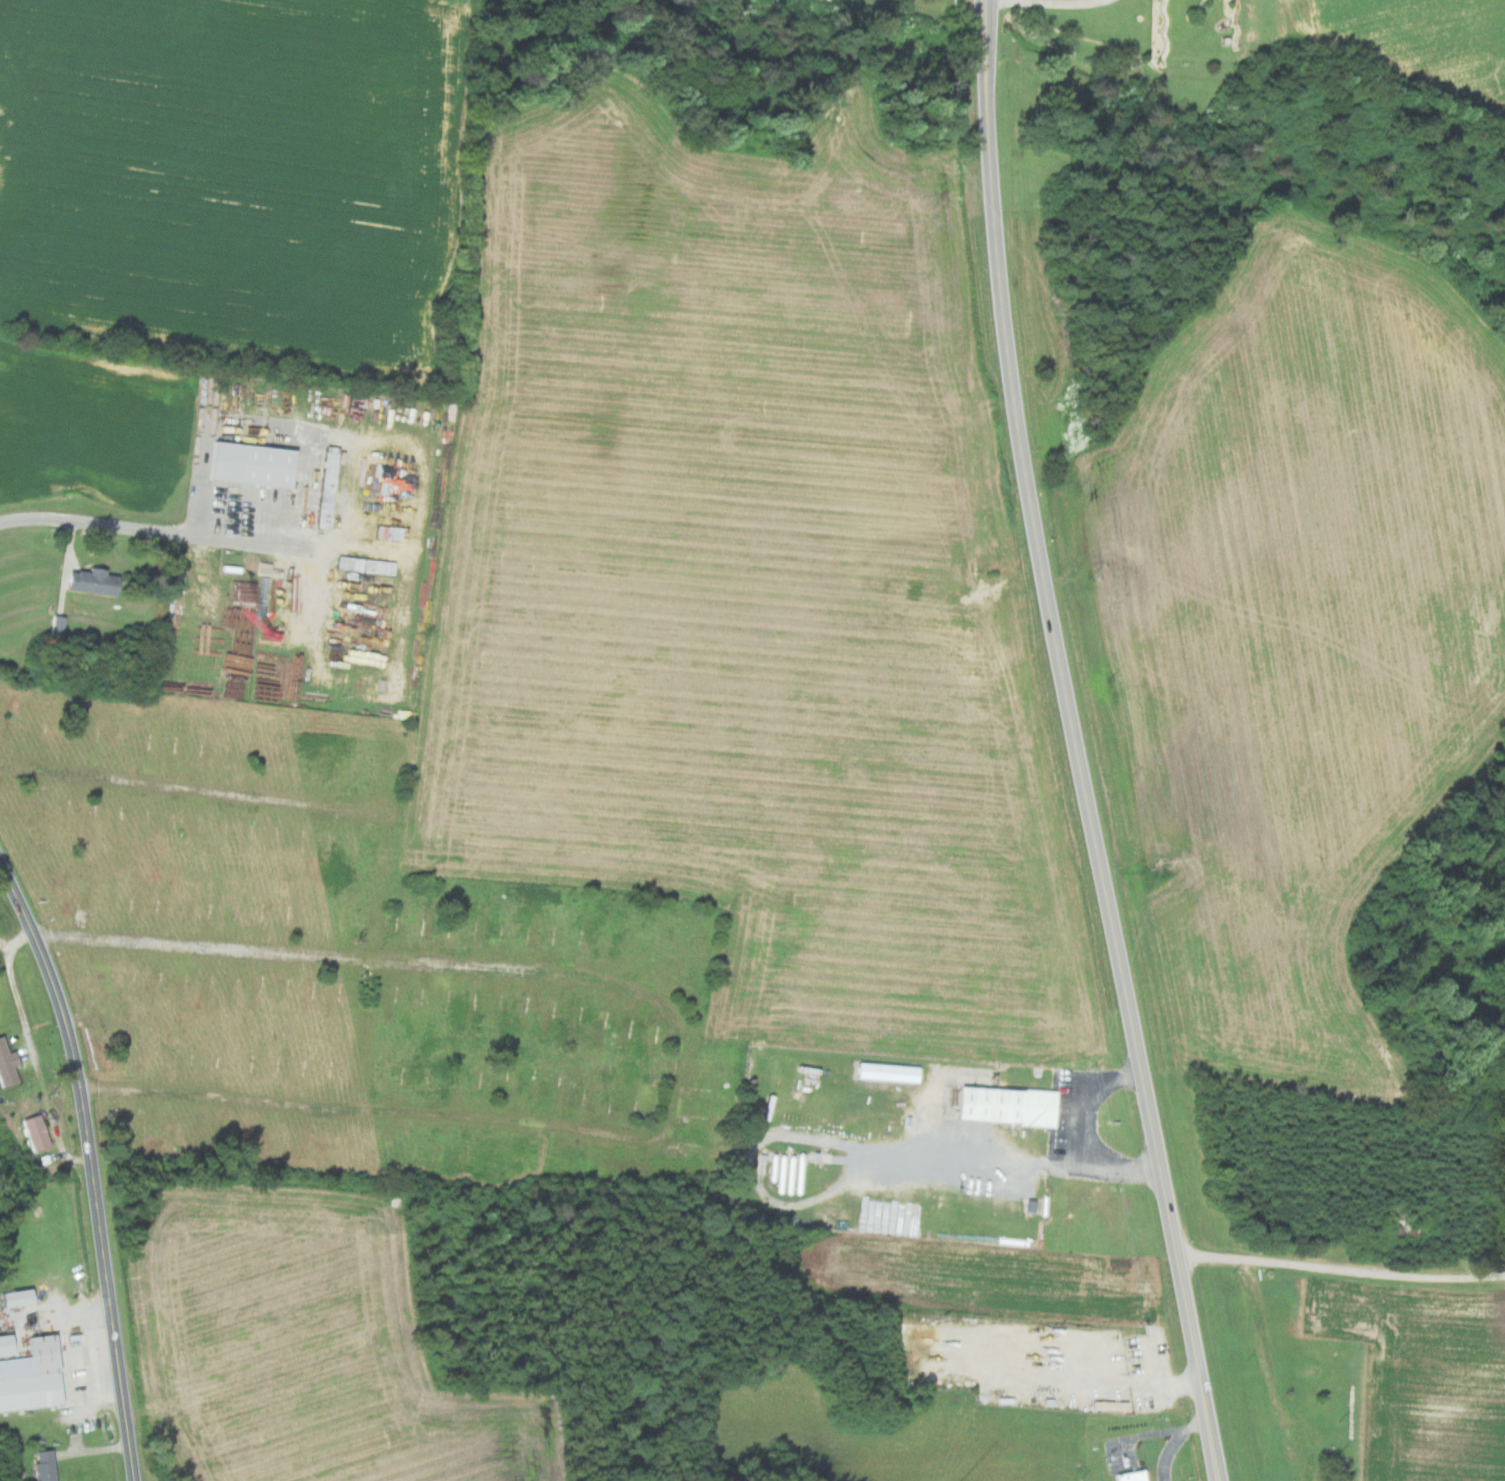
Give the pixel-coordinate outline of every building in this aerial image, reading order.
[(209,441),(205,479),(286,488),(290,450),(209,441)] [(112,596),(115,576),(104,574),(105,570),(87,567),(86,572),(74,570),(73,573),(65,572),(63,588),(112,596)] [(18,1082),(12,1066),(17,1065),(13,1051),(7,1053),(2,1035),(0,1036),(0,1088),(18,1082)] [(1053,1124),(1054,1090),(954,1085),(953,1120),(1053,1124)] [(30,1151),(48,1146),(39,1112),(21,1118),(30,1151)] [(0,1359),(0,1410),(58,1404),(51,1333),(24,1335),(26,1356),(0,1359)] [(9,1353),(6,1333),(0,1333),(0,1354),(9,1353)] [(36,1461),(33,1461),(34,1480),(54,1480),(52,1449),(35,1450),(36,1461)] [(1142,1469),(1113,1473),(1114,1480),(1144,1480),(1142,1469)]
